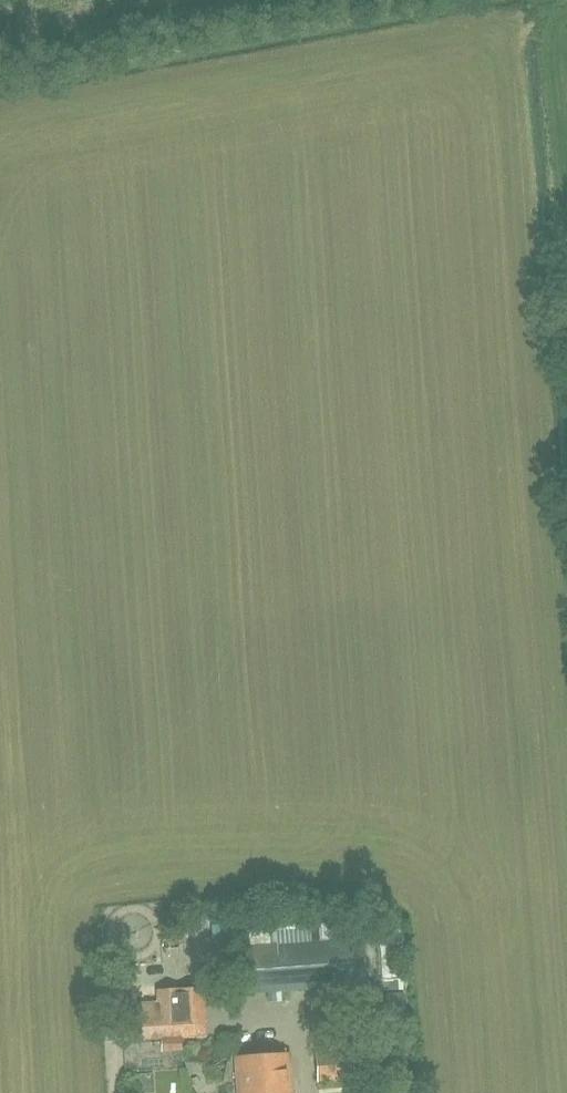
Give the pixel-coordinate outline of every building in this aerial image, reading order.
[(268,921),(236,925),(238,946),(270,943),(268,921)] [(363,939),(234,949),(238,993),(366,983),(363,939)] [(126,1007),(126,993),(125,991),(111,993),(114,1021),(103,1022),(104,1043),(115,1043),(160,1040),(161,1052),(182,1051),(181,1039),(205,1037),(202,988),(179,989),(180,1004),(126,1007)] [(317,1081),(354,1079),(352,1049),(315,1052),(317,1081)] [(237,1092),(292,1092),(289,1052),(235,1056),(237,1092)]
